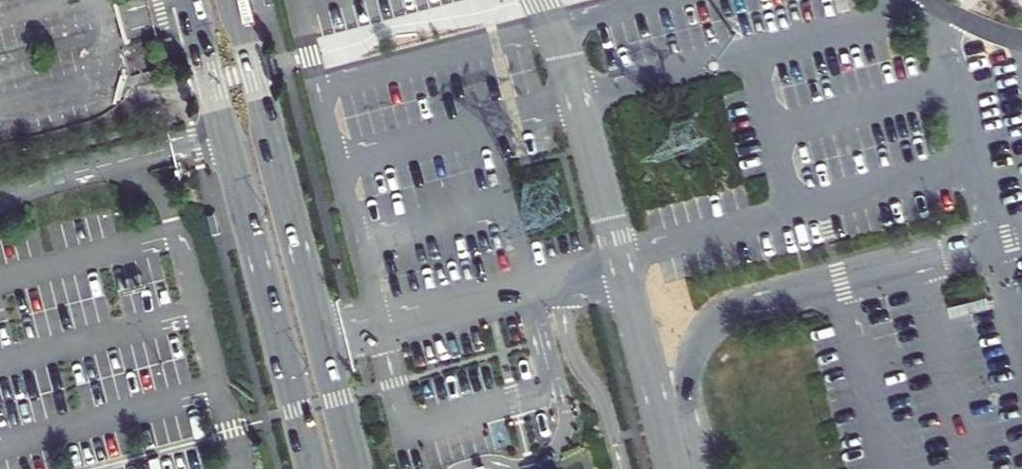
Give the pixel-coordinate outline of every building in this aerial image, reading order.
[(840,16),(851,14),(847,0),(836,0),(840,16)] [(992,298),(947,309),(950,321),(996,310),(992,298)]
